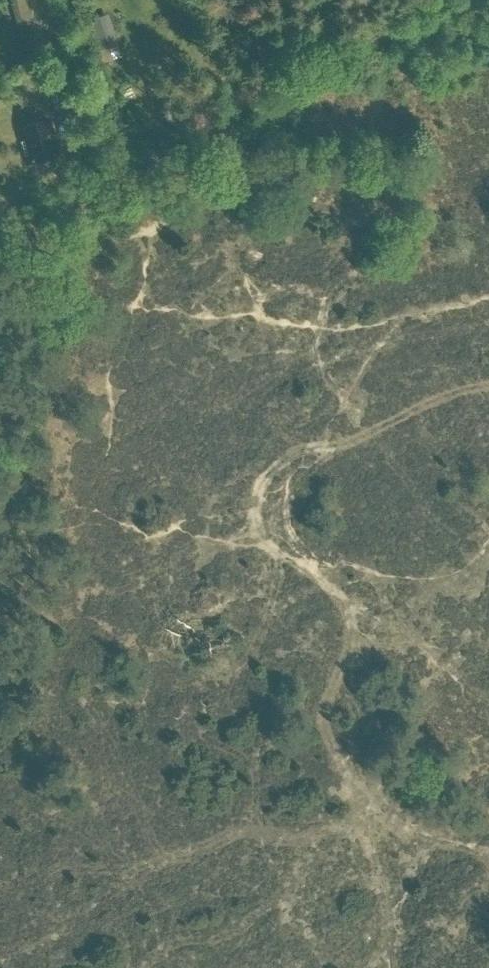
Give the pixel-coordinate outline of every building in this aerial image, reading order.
[(117,44),(109,17),(90,23),(99,50),(117,44)] [(16,126),(26,163),(60,154),(50,116),(16,126)]
